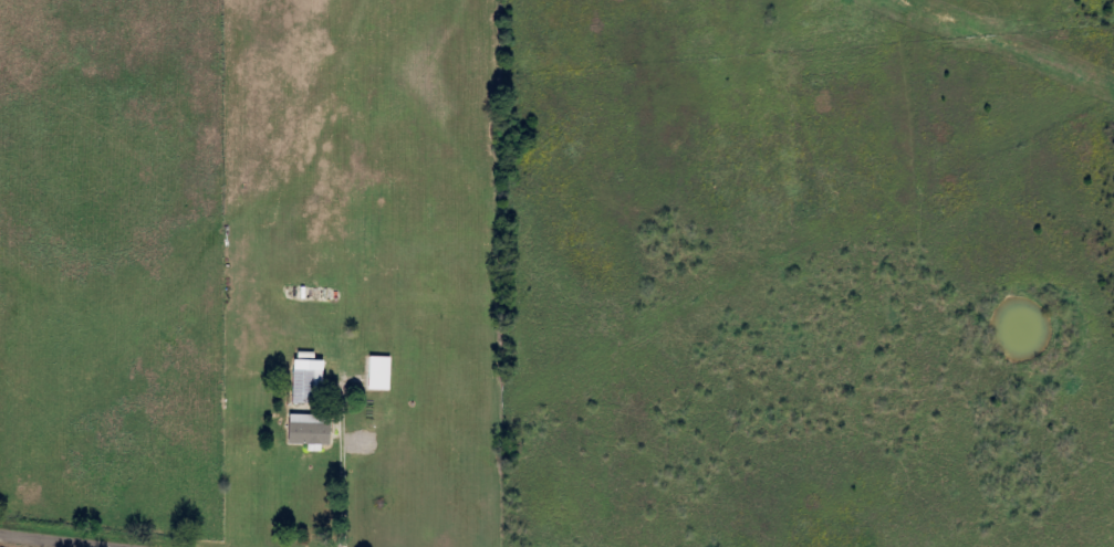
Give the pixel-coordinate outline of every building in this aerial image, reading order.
[(394,357),(372,357),(371,390),(393,390),(394,357)] [(324,370),(296,369),(295,404),(310,404),(310,394),(324,395),(324,370)] [(331,444),(332,415),(291,414),(291,443),(331,444)]
